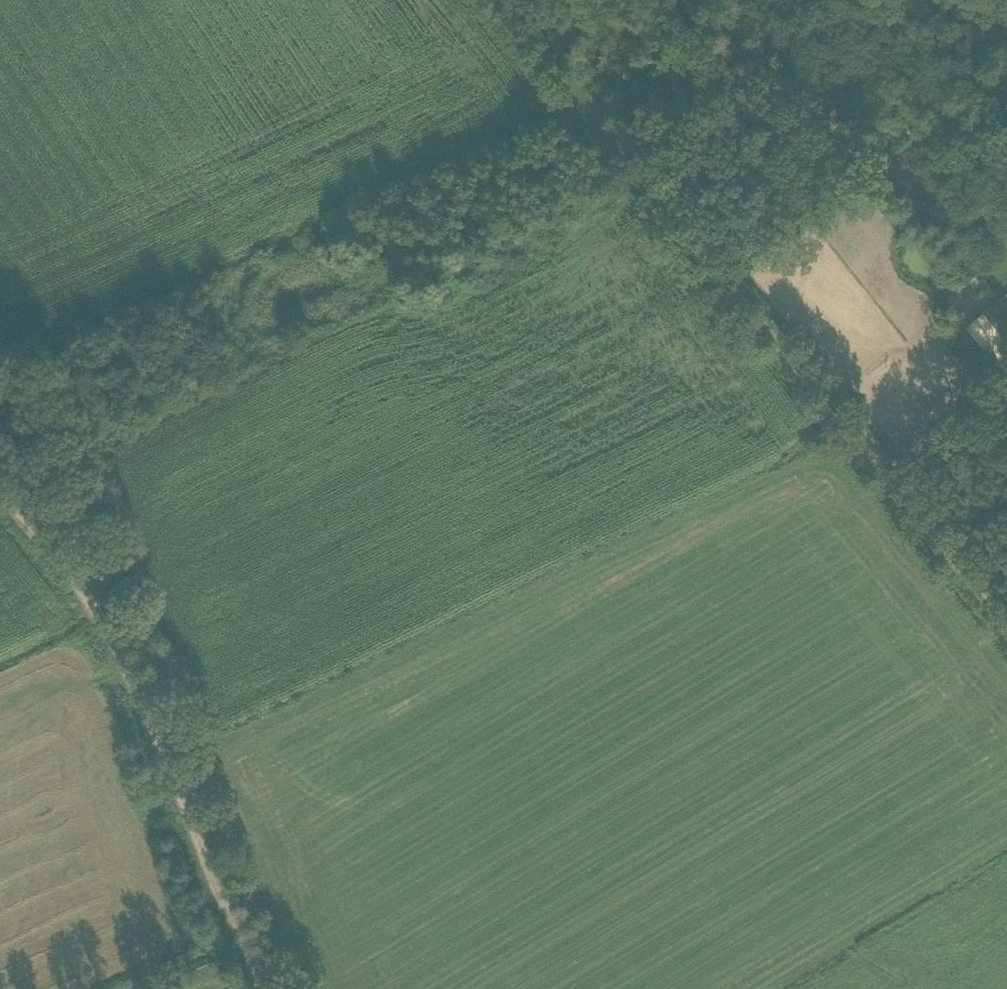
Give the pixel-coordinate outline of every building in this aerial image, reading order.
[(984,315),(1006,342),(1006,295),(984,315)] [(965,331),(957,339),(967,351),(976,344),(965,331)]
